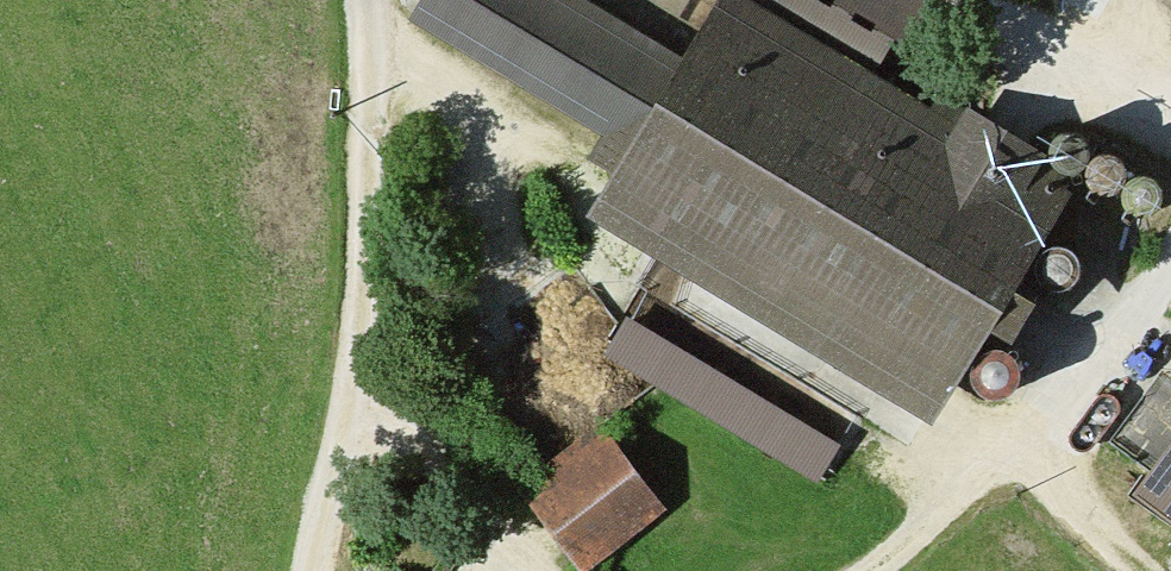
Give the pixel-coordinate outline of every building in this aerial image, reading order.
[(1057,181),(936,108),(928,122),(860,81),(884,40),(897,48),(921,7),(909,0),(722,0),(614,179),(671,213),(653,244),(686,264),(704,233),(762,269),(753,283),(777,298),(786,283),(945,378),(1031,236),(1026,232),(1057,181)] [(1119,176),(1118,168),(1113,162),(1107,157),(1099,156),(1091,157),(1084,161),(1080,168),(1078,176),(1079,183),(1083,190),(1090,195),(1098,197),(1106,196),(1113,191),(1118,184),(1119,176)] [(1038,250),(1037,251),(1031,257),(1027,265),(1027,275),(1031,283),(1037,289),(1046,293),(1055,293),(1064,290),(1070,283),(1074,275),(1074,266),(1071,257),(1064,251),(1056,247),(1046,247),(1038,250)] [(1001,397),(1001,396),(1008,390),(1012,381),(1012,371),(1008,363),(1001,356),(993,353),(984,352),(975,356),(968,362),(964,371),(964,381),(968,390),(974,396),(983,400),(992,400),(1001,397)] [(570,565),(650,505),(593,428),(552,457),(564,474),(524,504),(570,565)] [(1160,483),(1170,491),(1170,468),(1160,483)]
